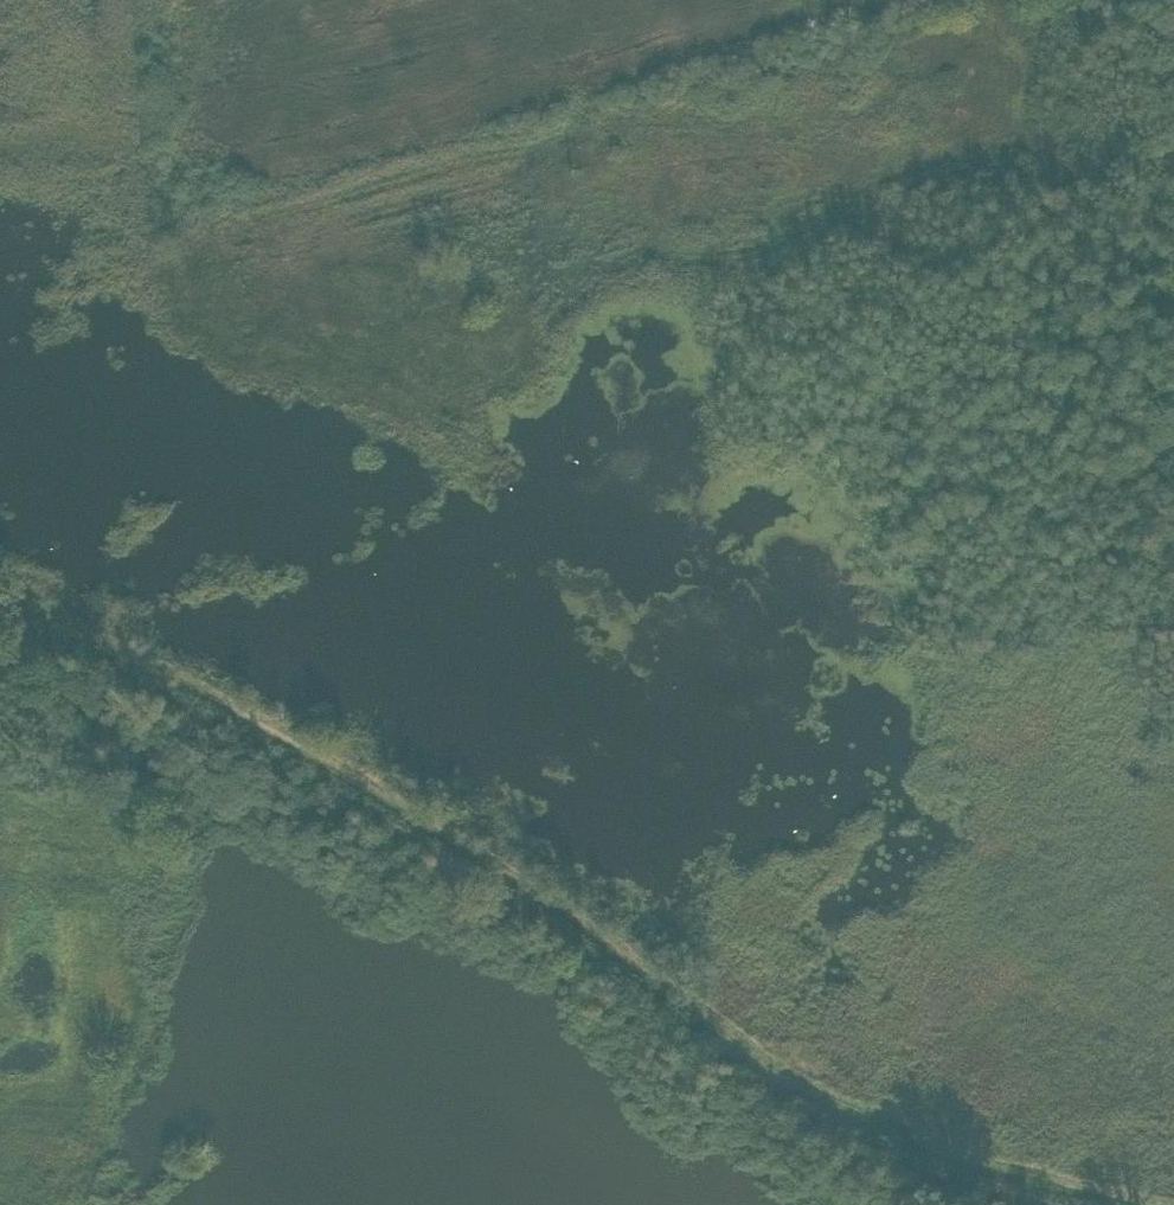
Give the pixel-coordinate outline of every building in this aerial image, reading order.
[(864,1188),(849,1179),(844,1186),(846,1194),(851,1197),(860,1195),(864,1188)]
